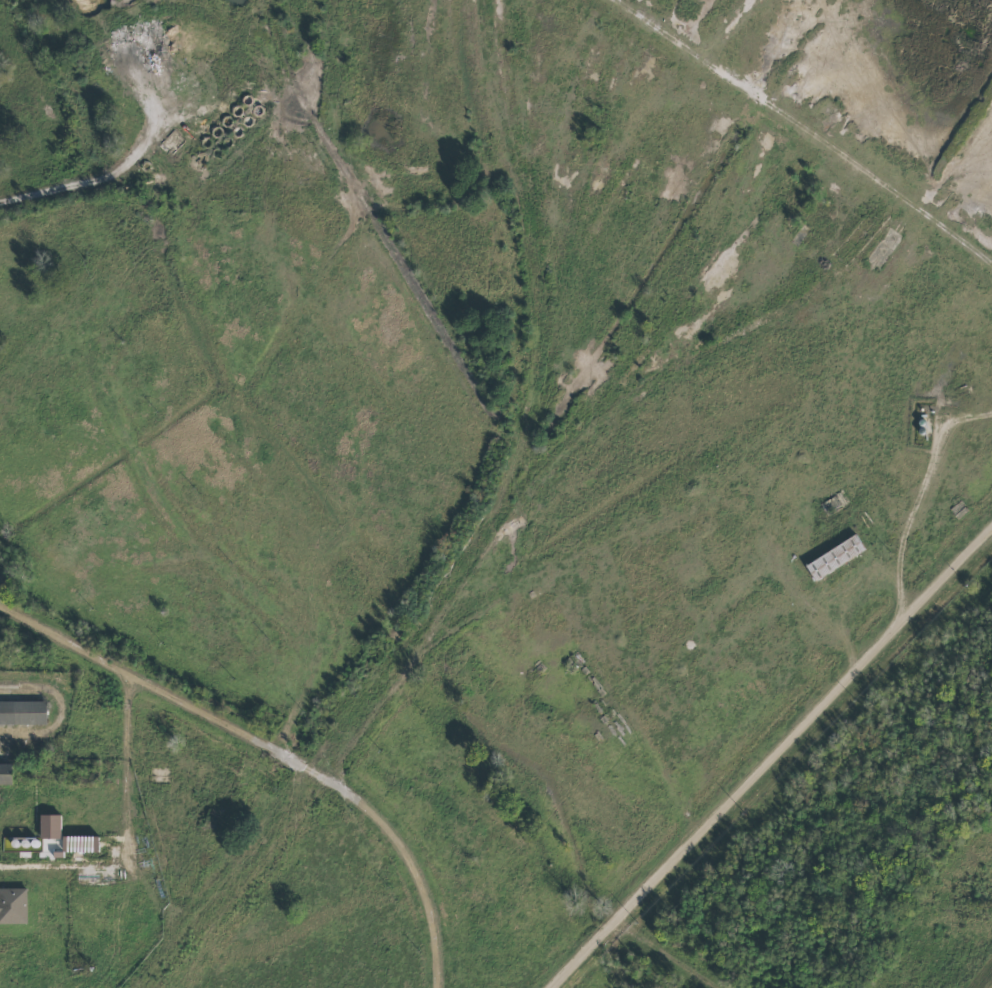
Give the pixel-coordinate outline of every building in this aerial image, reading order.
[(864,551),(854,534),(804,564),(813,581),(864,551)] [(0,701),(0,723),(44,723),(44,700),(0,701)] [(10,784),(10,763),(0,763),(0,784),(10,784)] [(38,837),(59,837),(59,814),(38,815),(38,837)] [(0,888),(0,924),(25,923),(25,888),(0,888)]
